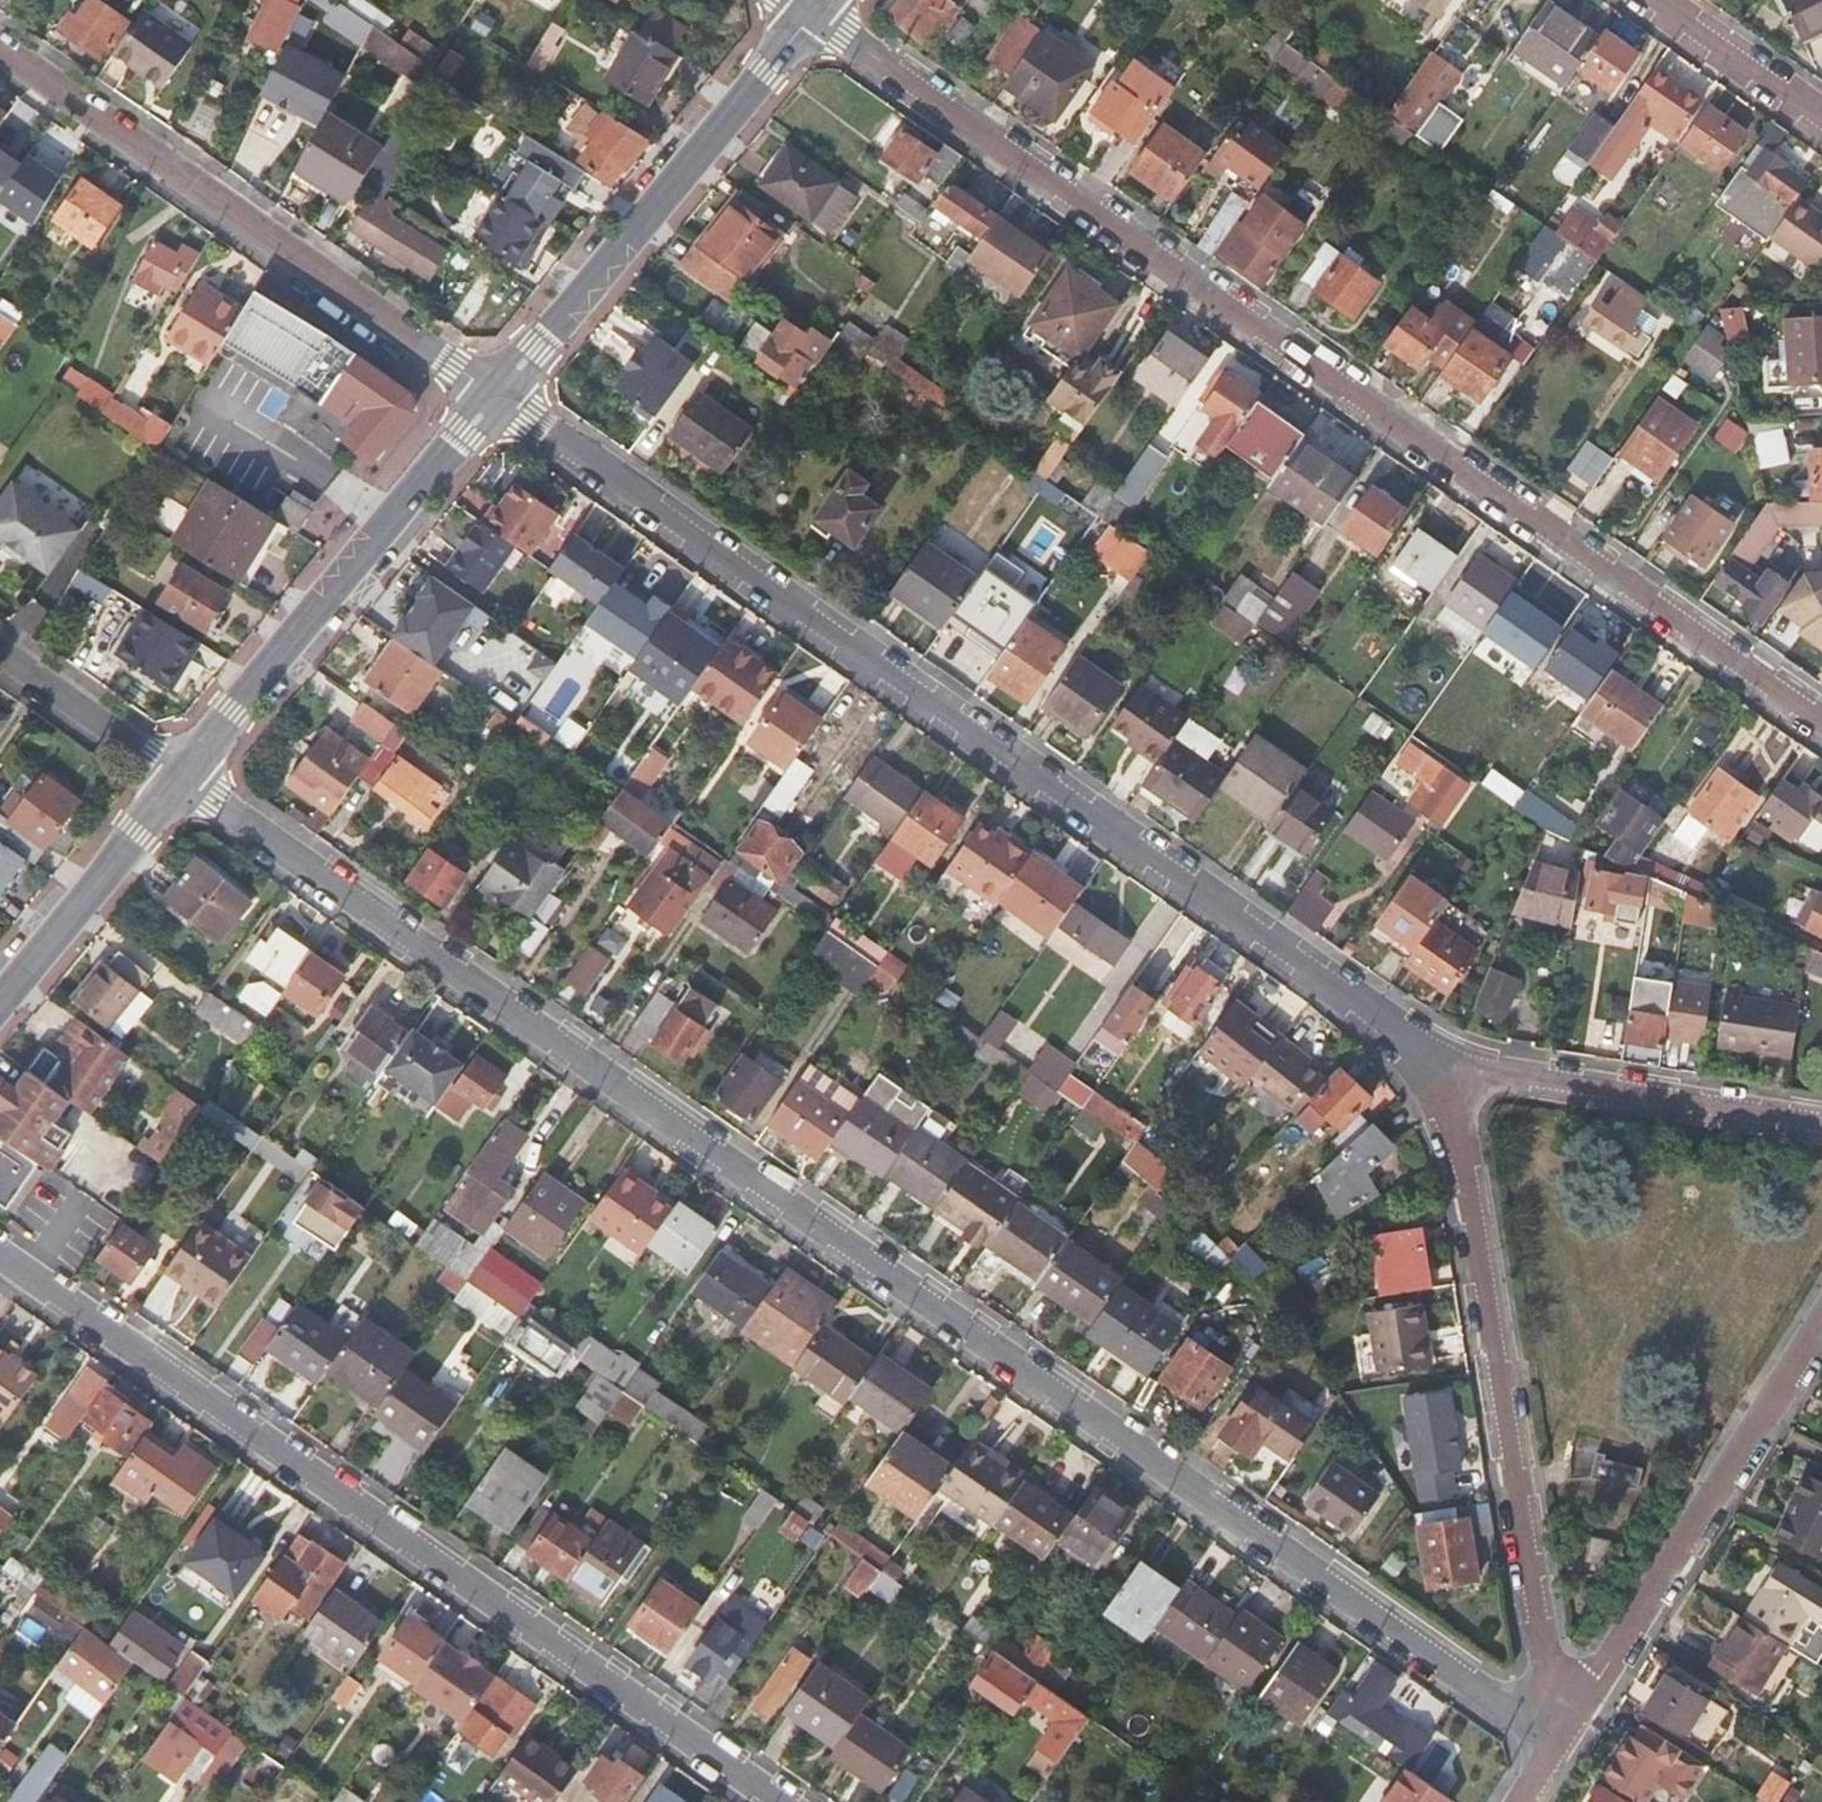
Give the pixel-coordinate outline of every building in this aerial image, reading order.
[(122,47),(143,16),(121,0),(92,0),(80,16),(74,12),(61,29),(102,59),(114,41),(122,47)] [(279,56),(300,8),(295,6),(298,0),(261,0),(266,2),(249,41),(279,56)] [(367,37),(373,25),(338,0),(309,0),(367,37)] [(394,21),(364,0),(338,0),(373,25),(386,34),(394,21)] [(961,10),(950,0),(903,0),(891,16),(926,44),(941,26),(951,34),(960,22),(955,18),(961,10)] [(1559,0),(1549,0),(1544,7),(1572,27),(1577,19),(1580,15),(1559,0)] [(1801,35),(1821,25),(1821,0),(1784,0),(1801,35)] [(1580,64),(1600,36),(1577,19),(1572,27),(1544,7),(1516,47),(1567,83),(1580,64)] [(644,33),(675,52),(690,25),(660,8),(644,33)] [(122,47),(116,54),(165,89),(195,44),(147,11),(143,16),(122,47)] [(1044,31),(1023,14),(992,58),(1014,74),(1044,31)] [(959,53),(975,33),(963,24),(948,44),(959,53)] [(367,37),(365,40),(383,53),(393,39),(386,34),(373,25),(367,37)] [(1050,27),(1046,32),(1059,42),(1061,39),(1058,36),(1059,34),(1050,27)] [(404,37),(432,57),(438,48),(412,28),(404,37)] [(1640,56),(1605,29),(1600,36),(1580,64),(1616,89),(1640,56)] [(649,107),(662,87),(681,56),(675,52),(644,33),(640,31),(607,82),(649,107)] [(1014,74),(1006,85),(1025,98),(1028,93),(1059,115),(1092,67),(1059,42),(1046,32),(1044,31),(1014,74)] [(1263,45),(1277,55),(1286,42),(1273,33),(1263,45)] [(409,75),(420,59),(396,42),(377,69),(391,79),(400,67),(409,75)] [(1286,42),(1277,55),(1293,66),(1302,53),(1286,42)] [(561,56),(546,46),(536,61),(551,71),(561,56)] [(266,93),(322,125),(326,116),(346,78),(289,47),(266,93)] [(1312,60),(1339,79),(1347,68),(1320,50),(1312,60)] [(668,90),(687,60),(681,56),(662,87),(668,90)] [(1137,142),(1159,111),(1172,92),(1177,85),(1139,59),(1122,83),(1116,79),(1093,112),(1137,142)] [(1306,81),(1327,96),(1339,79),(1312,60),(1307,68),(1312,71),(1306,81)] [(552,103),(564,86),(530,66),(519,83),(552,103)] [(1701,102),(1654,68),(1614,126),(1596,151),(1589,162),(1610,176),(1662,104),(1668,108),(1659,121),(1678,136),(1701,102)] [(1422,70),(1390,115),(1442,152),(1466,118),(1444,101),(1427,126),(1417,119),(1434,95),(1441,85),(1422,70)] [(1362,121),(1375,104),(1339,79),(1327,96),(1362,121)] [(1028,93),(1025,98),(1056,120),(1059,115),(1028,93)] [(1434,95),(1417,119),(1427,126),(1444,101),(1434,95)] [(1708,105),(1682,141),(1720,168),(1745,132),(1708,105)] [(1234,165),(1263,187),(1302,131),(1267,107),(1256,122),(1247,116),(1216,161),(1229,170),(1234,165)] [(9,116),(0,110),(0,128),(9,116)] [(1614,126),(1594,113),(1577,138),(1596,151),(1614,126)] [(407,114),(397,130),(424,147),(434,132),(407,114)] [(610,184),(648,138),(617,119),(612,124),(598,115),(581,138),(596,148),(583,166),(610,184)] [(332,190),(352,203),(362,186),(384,152),(326,116),(322,125),(301,164),(335,185),(332,190)] [(1716,202),(1767,239),(1769,236),(1798,194),(1807,183),(1793,173),(1797,168),(1771,151),(1786,129),(1774,121),(1716,202)] [(1133,170),(1174,201),(1206,156),(1165,127),(1133,170)] [(961,153),(948,144),(940,155),(904,130),(889,150),(939,184),(961,153)] [(574,190),(586,171),(528,136),(515,155),(528,163),(518,176),(513,173),(500,193),(510,199),(543,219),(551,224),(563,203),(558,199),(567,186),(574,190)] [(780,167),(765,187),(827,232),(854,194),(787,146),(775,164),(780,167)] [(23,166),(0,149),(0,199),(23,166)] [(0,199),(38,225),(64,180),(30,156),(23,166),(0,199)] [(755,181),(765,187),(780,167),(775,164),(770,160),(755,181)] [(335,185),(301,164),(294,177),(327,198),(332,190),(335,185)] [(95,247),(124,207),(88,181),(60,220),(95,247)] [(984,237),(998,217),(952,184),(937,205),(984,237)] [(743,189),(698,246),(749,282),(780,241),(755,222),(767,206),(743,189)] [(1240,220),(1218,251),(1265,283),(1307,225),(1305,223),(1318,202),(1300,190),(1287,209),(1266,194),(1246,224),(1240,220)] [(393,219),(399,209),(376,194),(353,232),(389,254),(386,258),(406,271),(408,266),(431,281),(448,254),(393,219)] [(1769,236),(1818,269),(1821,263),(1821,211),(1798,194),(1769,236)] [(1239,196),(1202,249),(1213,257),(1218,251),(1240,220),(1251,204),(1239,196)] [(517,259),(543,219),(510,199),(485,239),(517,259)] [(1553,230),(1597,261),(1612,241),(1573,214),(1566,223),(1561,219),(1553,230)] [(1022,296),(1051,254),(998,217),(984,237),(969,260),(1022,296)] [(173,304),(203,257),(186,248),(180,257),(157,245),(135,284),(173,304)] [(749,282),(698,246),(684,264),(733,298),(744,282),(749,282)] [(1312,291),(1336,259),(1322,249),(1299,282),(1312,291)] [(1372,284),(1336,259),(1312,291),(1348,317),(1372,284)] [(1087,425),(1123,372),(1105,359),(1102,364),(1095,373),(1080,364),(1087,354),(1120,306),(1071,272),(1028,335),(1072,367),(1050,399),(1087,425)] [(1647,296),(1626,282),(1609,305),(1603,301),(1588,321),(1636,356),(1650,336),(1629,320),(1647,296)] [(213,366),(245,315),(219,298),(215,304),(198,294),(169,339),(213,366)] [(251,340),(313,387),(317,380),(332,359),(342,344),(281,299),(251,340)] [(1410,308),(1386,342),(1421,366),(1429,355),(1445,368),(1473,328),(1447,309),(1435,326),(1410,308)] [(0,311),(0,351),(19,324),(0,311)] [(762,323),(748,312),(729,338),(743,349),(762,323)] [(1784,319),(1788,386),(1821,384),(1821,316),(1784,319)] [(813,363),(818,367),(835,342),(807,323),(802,330),(790,321),(779,335),(762,323),(743,349),(795,386),(813,363)] [(1445,368),(1441,374),(1480,401),(1512,356),(1473,328),(1445,368)] [(632,368),(618,387),(640,402),(657,415),(703,352),(687,341),(681,350),(658,333),(644,352),(632,368)] [(1176,405),(1208,361),(1168,333),(1137,378),(1176,405)] [(1705,335),(1698,345),(1724,361),(1729,353),(1705,335)] [(870,354),(893,370),(900,359),(903,355),(886,343),(879,352),(874,348),(870,354)] [(1724,361),(1698,345),(1689,358),(1714,375),(1724,361)] [(632,368),(644,352),(640,348),(628,365),(632,368)] [(1095,373),(1102,364),(1087,354),(1080,364),(1095,373)] [(332,359),(317,380),(329,388),(313,410),(336,428),(343,419),(354,427),(344,440),(372,461),(410,411),(408,393),(356,355),(345,369),(332,359)] [(900,359),(893,370),(945,406),(953,394),(900,359)] [(173,365),(131,432),(157,450),(199,380),(173,365)] [(1227,443),(1257,400),(1261,394),(1229,372),(1205,405),(1219,414),(1190,452),(1211,466),(1227,443)] [(90,380),(79,396),(104,413),(114,397),(90,380)] [(795,400),(782,391),(776,399),(789,408),(795,400)] [(724,473),(754,430),(701,392),(670,435),(724,473)] [(1657,395),(1618,452),(1656,479),(1695,424),(1657,395)] [(1276,478),(1301,442),(1306,434),(1257,400),(1227,443),(1276,478)] [(653,421),(657,415),(640,402),(635,408),(653,421)] [(1734,437),(1714,423),(1703,439),(1723,453),(1734,437)] [(1068,424),(1035,470),(1048,480),(1081,433),(1068,424)] [(1771,439),(1752,443),(1758,468),(1776,463),(1771,439)] [(1168,453),(1152,440),(1117,490),(1134,502),(1168,453)] [(1566,470),(1592,489),(1613,459),(1587,441),(1566,470)] [(1324,524),(1355,479),(1301,442),(1276,478),(1270,485),(1324,524)] [(1821,500),(1821,450),(1810,450),(1811,500),(1821,500)] [(485,520),(518,543),(532,553),(561,512),(511,476),(495,498),(499,501),(485,520)] [(1099,515),(1048,480),(1037,496),(1088,531),(1099,515)] [(886,494),(867,481),(833,528),(872,555),(898,519),(879,506),(886,494)] [(5,543),(7,540),(46,567),(44,570),(51,574),(81,529),(13,482),(0,500),(0,540),(5,543)] [(176,544),(244,586),(282,525),(275,520),(214,483),(176,544)] [(1377,552),(1405,511),(1387,497),(1385,500),(1371,490),(1343,529),(1377,552)] [(1702,565),(1731,523),(1693,495),(1663,537),(1702,565)] [(282,525),(297,534),(311,510),(290,497),(275,520),(282,525)] [(1766,501),(1725,559),(1729,562),(1715,580),(1747,603),(1744,607),(1760,619),(1787,583),(1770,570),(1761,583),(1741,570),(1775,522),(1796,521),(1796,501),(1766,501)] [(482,517),(448,563),(484,590),(518,543),(485,520),(482,517)] [(1136,574),(1151,552),(1110,523),(1090,551),(1130,581),(1136,574)] [(628,564),(579,530),(552,568),(601,603),(615,582),(628,564)] [(1433,590),(1456,557),(1417,530),(1394,562),(1433,590)] [(7,540),(5,543),(44,570),(46,567),(7,540)] [(926,542),(892,590),(944,628),(978,580),(926,542)] [(1434,622),(1470,647),(1493,614),(1506,596),(1517,581),(1480,555),(1434,622)] [(208,628),(231,593),(188,565),(166,600),(208,628)] [(1027,590),(1040,599),(1058,574),(1044,565),(1027,590)] [(57,618),(99,634),(118,585),(76,569),(57,618)] [(1314,585),(1293,569),(1271,601),(1254,624),(1276,640),(1314,585)] [(1821,649),(1821,570),(1805,570),(1777,607),(1802,626),(1798,631),(1821,649)] [(398,639),(432,663),(474,603),(434,574),(420,594),(423,596),(408,617),(405,615),(391,634),(398,639)] [(1136,574),(1130,581),(1124,591),(1140,602),(1151,586),(1136,574)] [(1225,604),(1254,624),(1271,601),(1237,577),(1220,600),(1225,604)] [(588,621),(640,657),(648,645),(657,632),(670,612),(674,607),(657,596),(654,601),(651,606),(637,596),(615,582),(601,603),(588,621)] [(1510,599),(1506,596),(1493,614),(1531,640),(1555,608),(1521,584),(1510,599)] [(892,590),(887,597),(940,633),(944,628),(892,590)] [(640,592),(637,596),(651,606),(654,601),(640,592)] [(420,594),(405,615),(408,617),(423,596),(420,594)] [(1246,636),(1254,624),(1225,604),(1217,614),(1246,636)] [(172,690),(201,644),(150,612),(121,658),(172,690)] [(695,687),(727,642),(709,630),(702,633),(670,612),(657,632),(690,653),(680,667),(648,645),(640,657),(636,663),(687,699),(695,687)] [(1027,618),(988,673),(1029,700),(1067,647),(1027,618)] [(680,667),(690,653),(657,632),(648,645),(680,667)] [(1585,696),(1615,651),(1597,639),(1591,645),(1586,642),(1581,646),(1567,636),(1544,666),(1585,696)] [(432,663),(398,639),(366,682),(411,714),(442,670),(432,663)] [(745,723),(780,675),(728,640),(727,642),(695,687),(745,723)] [(1045,703),(1087,731),(1120,685),(1079,655),(1045,703)] [(1631,748),(1661,705),(1609,668),(1579,711),(1631,748)] [(1140,683),(1111,724),(1134,740),(1143,746),(1140,752),(1157,764),(1174,739),(1190,717),(1140,683)] [(1358,697),(1372,707),(1379,698),(1364,688),(1358,697)] [(797,757),(823,720),(785,692),(749,742),(788,770),(797,757)] [(574,750),(582,739),(595,720),(567,700),(545,730),(574,750)] [(1045,703),(1041,710),(1082,739),(1087,731),(1045,703)] [(395,724),(367,705),(355,722),(383,741),(395,724)] [(492,741),(501,746),(514,727),(517,723),(502,712),(489,730),(496,735),(492,741)] [(517,723),(514,727),(538,745),(542,740),(568,758),(574,750),(545,730),(523,714),(517,723)] [(395,724),(383,741),(370,760),(358,777),(423,823),(448,789),(429,777),(425,781),(390,754),(407,732),(395,724)] [(291,784),(333,812),(358,777),(370,760),(328,731),(291,784)] [(1275,816),(1295,787),(1306,771),(1254,734),(1225,776),(1218,785),(1243,802),(1247,797),(1275,816)] [(1157,764),(1144,783),(1195,819),(1218,785),(1225,776),(1174,739),(1157,764)] [(1143,746),(1134,740),(1130,745),(1140,752),(1143,746)] [(1469,783),(1411,743),(1396,764),(1424,782),(1402,815),(1372,794),(1347,830),(1388,858),(1421,810),(1440,823),(1469,783)] [(654,760),(647,755),(625,787),(632,791),(654,760)] [(842,801),(893,837),(924,792),(874,755),(842,801)] [(813,769),(797,757),(788,770),(765,802),(781,813),(813,769)] [(1725,760),(1719,768),(1736,781),(1742,772),(1725,760)] [(1711,826),(1719,831),(1750,790),(1736,781),(1719,768),(1678,828),(1699,843),(1711,826)] [(1785,770),(1759,807),(1800,833),(1812,814),(1821,821),(1821,794),(1785,770)] [(0,817),(0,839),(30,860),(34,863),(78,803),(44,778),(24,805),(14,798),(0,817)] [(1275,816),(1267,827),(1304,852),(1332,813),(1295,787),(1275,816)] [(1637,855),(1664,817),(1622,790),(1605,814),(1626,830),(1606,857),(1629,867),(1637,855)] [(1730,839),(1735,833),(1759,797),(1750,790),(1719,831),(1730,839)] [(1523,791),(1513,805),(1546,829),(1562,837),(1571,825),(1523,791)] [(924,792),(893,837),(932,865),(963,820),(924,792)] [(624,794),(613,809),(628,819),(639,804),(624,794)] [(1239,808),(1267,827),(1275,816),(1247,797),(1243,802),(1239,808)] [(628,819),(613,809),(588,843),(597,850),(613,827),(650,854),(669,827),(639,804),(628,819)] [(784,884),(805,855),(759,823),(739,851),(784,884)] [(994,836),(977,825),(946,870),(973,887),(977,881),(1003,899),(1011,887),(1023,870),(1034,854),(1009,836),(1004,843),(994,836)] [(999,829),(994,836),(1004,843),(1009,836),(999,829)] [(483,856),(494,864),(512,839),(501,831),(483,856)] [(494,864),(482,882),(496,892),(497,903),(511,903),(532,919),(541,906),(566,871),(556,863),(550,848),(539,840),(527,842),(516,833),(512,839),(494,864)] [(30,860),(0,839),(0,900),(30,860)] [(713,877),(726,857),(708,844),(694,864),(713,877)] [(631,905),(673,934),(711,879),(713,877),(694,864),(671,848),(631,905)] [(458,871),(431,851),(410,881),(447,906),(474,868),(465,861),(458,871)] [(835,865),(816,853),(799,876),(835,900),(845,886),(829,875),(835,865)] [(1084,888),(1034,854),(1023,870),(1011,887),(1003,899),(1053,933),(1059,924),(1074,903),(1084,888)] [(1629,867),(1650,876),(1657,879),(1666,867),(1637,855),(1629,867)] [(713,877),(711,879),(725,889),(718,899),(721,902),(707,920),(720,929),(723,925),(754,946),(778,911),(733,879),(741,868),(726,857),(713,877)] [(250,902),(199,859),(166,899),(217,942),(250,902)] [(1513,908),(1572,926),(1580,877),(1532,863),(1513,908)] [(1415,947),(1434,920),(1448,899),(1456,888),(1422,864),(1414,875),(1410,873),(1377,920),(1415,947)] [(1685,892),(1696,896),(1705,884),(1666,867),(1657,879),(1685,892)] [(1641,902),(1645,877),(1593,869),(1587,907),(1617,912),(1619,899),(1641,902)] [(1313,871),(1285,912),(1319,936),(1336,911),(1315,897),(1326,881),(1313,871)] [(1821,891),(1806,927),(1821,934),(1821,891)] [(1695,908),(1696,896),(1685,892),(1683,907),(1695,908)] [(721,902),(718,899),(705,918),(707,920),(721,902)] [(1130,942),(1074,903),(1059,924),(1115,962),(1130,942)] [(532,919),(510,950),(529,962),(552,930),(550,928),(557,917),(541,906),(532,919)] [(310,954),(317,943),(278,915),(269,926),(310,954)] [(1371,928),(1409,956),(1415,947),(1377,920),(1371,928)] [(1409,956),(1404,962),(1445,991),(1474,951),(1434,920),(1415,947),(1409,956)] [(604,925),(566,979),(586,993),(624,939),(604,925)] [(241,993),(269,1012),(285,989),(310,954),(269,926),(250,954),(280,974),(275,982),(267,976),(250,981),(241,993)] [(828,929),(803,966),(825,982),(832,972),(861,992),(872,976),(880,965),(828,929)] [(1807,945),(1804,966),(1821,973),(1821,952),(1807,945)] [(119,950),(115,955),(148,978),(150,975),(119,950)] [(342,976),(310,954),(285,989),(318,1011),(342,976)] [(148,978),(115,955),(92,981),(89,977),(73,997),(109,1024),(148,978)] [(1194,1021),(1227,973),(1207,959),(1194,975),(1187,970),(1172,989),(1181,997),(1174,1006),(1194,1021)] [(1249,960),(1241,971),(1249,977),(1257,966),(1249,960)] [(1491,964),(1475,1002),(1500,1012),(1514,975),(1491,964)] [(880,965),(872,976),(890,990),(898,978),(880,965)] [(1132,985),(1095,1037),(1120,1054),(1157,1002),(1132,985)] [(260,1024),(211,990),(199,1006),(249,1040),(260,1024)] [(642,1026),(659,1038),(679,1010),(708,1031),(722,1011),(694,991),(683,1005),(667,994),(642,1026)] [(1717,1047),(1790,1058),(1798,1006),(1725,995),(1717,1047)] [(1274,1049),(1282,1039),(1233,1000),(1225,1011),(1274,1049)] [(1667,1016),(1669,1003),(1646,1000),(1645,1013),(1667,1016)] [(1667,1016),(1663,1046),(1683,1049),(1688,1021),(1685,1020),(1686,1006),(1669,1003),(1667,1016)] [(376,1072),(381,1076),(386,1068),(409,1035),(373,1009),(344,1049),(351,1054),(376,1072)] [(679,1010),(659,1038),(656,1042),(685,1063),(708,1031),(679,1010)] [(1274,1049),(1225,1011),(1199,1050),(1244,1087),(1250,1079),(1274,1049)] [(1628,1011),(1623,1040),(1663,1046),(1667,1016),(1645,1013),(1628,1011)] [(128,1053),(77,1018),(63,1038),(75,1046),(63,1065),(49,1084),(69,1098),(88,1112),(128,1053)] [(992,1021),(981,1037),(996,1047),(1006,1032),(992,1021)] [(972,1050),(981,1037),(962,1023),(952,1036),(972,1050)] [(467,1064),(415,1027),(409,1035),(386,1068),(438,1105),(467,1064)] [(972,1050),(1023,1087),(1033,1073),(1028,1069),(996,1047),(981,1037),(972,1050)] [(75,1046),(63,1038),(50,1057),(63,1065),(75,1046)] [(1298,1051),(1282,1039),(1274,1049),(1250,1079),(1295,1115),(1326,1083),(1311,1071),(1293,1057),(1298,1051)] [(1028,1069),(1033,1073),(1058,1090),(1075,1065),(1045,1045),(1028,1069)] [(1298,1051),(1293,1057),(1311,1071),(1316,1065),(1298,1051)] [(376,1072),(351,1054),(336,1074),(362,1092),(376,1072)] [(753,1119),(787,1070),(767,1057),(760,1067),(744,1054),(717,1094),(753,1119)] [(811,1063),(769,1123),(820,1159),(827,1149),(862,1099),(811,1063)] [(28,1069),(16,1088),(7,1082),(0,1092),(0,1106),(3,1108),(0,1111),(0,1134),(41,1163),(52,1170),(66,1149),(62,1146),(71,1133),(54,1121),(69,1098),(49,1084),(28,1069)] [(1340,1129),(1355,1113),(1371,1096),(1344,1069),(1313,1102),(1340,1129)] [(846,1163),(877,1185),(885,1173),(918,1126),(925,1116),(875,1081),(862,1099),(827,1149),(846,1163)] [(203,1105),(173,1084),(161,1101),(163,1108),(136,1145),(162,1163),(203,1105)] [(1133,1121),(1094,1094),(1084,1108),(1115,1130),(1124,1136),(1133,1121)] [(936,1210),(969,1164),(943,1145),(957,1125),(932,1107),(925,1116),(918,1126),(885,1173),(936,1210)] [(1084,1108),(1069,1129),(1100,1152),(1115,1130),(1084,1108)] [(1342,1151),(1369,1127),(1355,1113),(1340,1129),(1330,1139),(1342,1151)] [(526,1137),(503,1120),(468,1171),(471,1173),(448,1206),(484,1232),(507,1199),(490,1187),(526,1137)] [(1390,1148),(1369,1127),(1342,1151),(1316,1175),(1338,1214),(1376,1196),(1362,1173),(1390,1148)] [(7,1209),(41,1163),(0,1134),(0,1203),(7,1209)] [(1134,1143),(1123,1160),(1146,1181),(1160,1162),(1134,1143)] [(827,1149),(820,1159),(838,1172),(846,1163),(827,1149)] [(648,1178),(627,1164),(594,1211),(647,1247),(650,1243),(677,1204),(645,1182),(648,1178)] [(936,1210),(933,1214),(981,1248),(984,1243),(987,1246),(1016,1205),(1020,1200),(969,1164),(936,1210)] [(564,1177),(549,1166),(542,1175),(558,1186),(564,1177)] [(558,1186),(542,1175),(505,1229),(544,1256),(546,1253),(556,1260),(591,1209),(579,1200),(584,1191),(564,1177),(558,1186)] [(366,1208),(329,1182),(326,1186),(322,1184),(296,1219),(324,1239),(347,1207),(360,1216),(366,1208)] [(680,1200),(677,1204),(650,1243),(687,1270),(717,1228),(680,1200)] [(987,1246),(974,1265),(992,1278),(1003,1263),(1016,1272),(1022,1264),(1040,1278),(1067,1240),(1051,1228),(1057,1220),(1039,1208),(1033,1216),(1016,1205),(987,1246)] [(487,1255),(434,1219),(417,1244),(469,1281),(487,1255)] [(121,1221),(97,1256),(129,1278),(153,1244),(121,1221)] [(1204,1232),(1231,1257),(1240,1246),(1214,1222),(1204,1232)] [(199,1223),(169,1266),(220,1303),(251,1259),(199,1223)] [(1375,1236),(1385,1295),(1432,1287),(1422,1227),(1375,1236)] [(1040,1278),(1038,1281),(1095,1323),(1124,1282),(1126,1279),(1068,1238),(1067,1240),(1040,1278)] [(1231,1257),(1258,1282),(1272,1274),(1245,1241),(1240,1246),(1231,1257)] [(773,1287),(721,1250),(693,1290),(746,1326),(773,1287)] [(527,1307),(538,1291),(487,1255),(469,1281),(520,1317),(527,1307)] [(1258,1282),(1287,1310),(1305,1307),(1283,1267),(1272,1274),(1258,1282)] [(302,1268),(282,1295),(298,1305),(299,1303),(317,1278),(302,1268)] [(819,1300),(824,1294),(787,1268),(783,1274),(819,1300)] [(743,1330),(779,1356),(784,1350),(799,1360),(825,1323),(838,1304),(824,1294),(819,1300),(783,1274),(773,1287),(746,1326),(743,1330)] [(456,1299),(508,1335),(520,1317),(469,1281),(456,1299)] [(1095,1323),(1090,1331),(1120,1352),(1123,1347),(1153,1368),(1183,1324),(1124,1282),(1095,1323)] [(282,1295),(265,1320),(280,1330),(298,1305),(282,1295)] [(269,1347),(319,1382),(329,1368),(350,1338),(299,1303),(298,1305),(280,1330),(269,1347)] [(1378,1372),(1430,1364),(1420,1304),(1369,1312),(1378,1372)] [(527,1307),(520,1317),(534,1326),(572,1353),(578,1343),(527,1307)] [(350,1338),(329,1368),(382,1405),(406,1371),(417,1355),(364,1318),(350,1338)] [(241,1354),(256,1364),(269,1347),(280,1330),(265,1320),(241,1354)] [(835,1420),(848,1403),(853,1395),(878,1360),(825,1323),(799,1360),(795,1366),(828,1389),(815,1407),(835,1420)] [(540,1384),(547,1389),(572,1353),(534,1326),(519,1347),(536,1359),(539,1356),(553,1365),(550,1369),(540,1384)] [(623,1388),(640,1365),(621,1350),(617,1356),(586,1333),(578,1343),(572,1353),(580,1358),(598,1370),(623,1388)] [(1202,1401),(1227,1362),(1190,1337),(1164,1374),(1202,1401)] [(779,1356),(794,1367),(795,1366),(799,1360),(784,1350),(779,1356)] [(0,1351),(0,1414),(8,1420),(38,1376),(0,1351)] [(572,1353),(547,1389),(554,1394),(580,1358),(572,1353)] [(933,1391),(881,1355),(878,1360),(853,1395),(885,1418),(905,1432),(933,1391)] [(539,1356),(536,1359),(533,1364),(544,1372),(550,1369),(553,1365),(539,1356)] [(634,1395),(677,1425),(688,1409),(659,1389),(664,1383),(640,1365),(623,1388),(634,1395)] [(103,1388),(108,1381),(89,1368),(53,1417),(74,1431),(83,1417),(103,1388)] [(575,1410),(597,1425),(610,1407),(623,1388),(598,1370),(589,1383),(593,1385),(575,1410)] [(382,1405),(377,1411),(399,1427),(402,1425),(431,1445),(457,1408),(406,1371),(382,1405)] [(1442,1377),(1402,1383),(1404,1399),(1400,1400),(1403,1424),(1412,1422),(1422,1468),(1458,1463),(1442,1377)] [(1262,1435),(1294,1457),(1315,1426),(1257,1385),(1222,1434),(1248,1453),(1262,1435)] [(128,1405),(103,1388),(83,1417),(105,1433),(100,1438),(129,1458),(144,1436),(147,1431),(151,1426),(125,1409),(128,1405)] [(620,1414),(634,1395),(623,1388),(610,1407),(620,1414)] [(994,1396),(981,1415),(988,1421),(1002,1401),(994,1396)] [(177,1452),(147,1431),(144,1436),(174,1456),(177,1452)] [(941,1458),(905,1432),(870,1482),(920,1519),(943,1487),(951,1475),(937,1464),(941,1458)] [(174,1456),(144,1436),(129,1458),(115,1478),(148,1501),(156,1489),(185,1511),(212,1469),(180,1448),(177,1452),(174,1456)] [(994,1523),(995,1522),(1024,1480),(1025,1479),(991,1455),(974,1443),(956,1468),(951,1475),(943,1487),(994,1523)] [(507,1446),(472,1496),(508,1520),(543,1471),(507,1446)] [(991,1455),(1025,1479),(1028,1474),(995,1450),(991,1455)] [(1596,1454),(1590,1480),(1639,1491),(1643,1470),(1605,1461),(1606,1456),(1596,1454)] [(951,1475),(956,1468),(941,1458),(937,1464),(951,1475)] [(1354,1533),(1380,1494),(1335,1461),(1308,1500),(1354,1533)] [(1076,1516),(1024,1480),(995,1522),(1047,1557),(1061,1537),(1076,1516)] [(1773,1545),(1821,1567),(1821,1491),(1803,1482),(1773,1545)] [(1097,1486),(1076,1516),(1061,1537),(1098,1563),(1133,1512),(1097,1486)] [(805,1495),(796,1508),(799,1510),(816,1522),(825,1509),(805,1495)] [(540,1506),(516,1540),(570,1577),(600,1535),(592,1530),(587,1537),(540,1506)] [(14,1516),(0,1507),(0,1536),(14,1516)] [(221,1507),(185,1561),(240,1597),(276,1544),(221,1507)] [(816,1522),(799,1510),(783,1533),(798,1542),(805,1532),(824,1546),(833,1534),(816,1522)] [(600,1535),(570,1577),(604,1599),(631,1563),(636,1567),(652,1545),(612,1517),(600,1535)] [(1429,1585),(1478,1577),(1467,1517),(1419,1525),(1429,1585)] [(892,1559),(841,1522),(833,1534),(865,1556),(884,1570),(892,1559)] [(326,1551),(298,1532),(253,1598),(282,1618),(290,1607),(305,1619),(344,1563),(334,1557),(338,1552),(330,1546),(326,1551)] [(805,1532),(798,1542),(818,1556),(824,1546),(805,1532)] [(24,1585),(35,1592),(53,1568),(41,1560),(36,1567),(10,1547),(3,1557),(29,1576),(24,1585)] [(740,1555),(716,1589),(730,1599),(754,1565),(740,1555)] [(846,1582),(866,1596),(884,1570),(865,1556),(846,1582)] [(1157,1623),(1180,1589),(1140,1562),(1105,1610),(1146,1638),(1157,1623)] [(1790,1649),(1810,1617),(1821,1625),(1821,1591),(1780,1565),(1745,1621),(1787,1647),(1790,1649)] [(27,1603),(35,1592),(24,1585),(0,1568),(0,1585),(27,1603)] [(628,1627),(668,1656),(703,1607),(662,1579),(628,1627)] [(1239,1615),(1187,1579),(1180,1589),(1157,1623),(1208,1659),(1239,1615)] [(83,1616),(90,1607),(62,1587),(55,1596),(83,1616)] [(357,1663),(381,1628),(330,1592),(305,1628),(357,1663)] [(951,1617),(935,1606),(928,1617),(944,1628),(951,1617)] [(298,1629),(305,1619),(290,1607),(282,1618),(298,1629)] [(1285,1637),(1245,1607),(1239,1615),(1208,1659),(1249,1687),(1285,1637)] [(172,1641),(132,1612),(110,1644),(151,1673),(152,1670),(165,1679),(177,1660),(164,1651),(172,1641)] [(431,1661),(446,1640),(410,1616),(383,1655),(418,1680),(431,1661)] [(711,1707),(727,1684),(757,1642),(722,1617),(689,1661),(711,1678),(707,1684),(705,1683),(695,1696),(711,1707)] [(1745,1621),(1743,1619),(1726,1647),(1713,1667),(1757,1695),(1787,1647),(1745,1621)] [(768,1718),(822,1640),(806,1629),(752,1707),(768,1718)] [(57,1667),(107,1702),(132,1666),(82,1631),(57,1667)] [(1017,1664),(1039,1679),(1056,1655),(1059,1651),(1037,1635),(1017,1664)] [(1713,1667),(1726,1647),(1717,1641),(1704,1662),(1713,1667)] [(1338,1670),(1299,1642),(1263,1693),(1302,1721),(1338,1670)] [(502,1667),(510,1656),(496,1648),(489,1657),(502,1667)] [(975,1683),(1016,1712),(1027,1695),(1039,1679),(1017,1664),(999,1651),(975,1683)] [(448,1672),(443,1668),(426,1692),(465,1719),(495,1677),(462,1652),(448,1672)] [(1056,1655),(1039,1679),(1058,1692),(1075,1668),(1056,1655)] [(418,1680),(415,1684),(426,1692),(443,1668),(431,1661),(418,1680)] [(818,1663),(785,1710),(837,1746),(860,1713),(870,1700),(818,1663)] [(185,1665),(170,1686),(185,1696),(199,1675),(185,1665)] [(1359,1687),(1348,1680),(1327,1710),(1334,1716),(1340,1709),(1364,1726),(1367,1723),(1391,1739),(1403,1721),(1386,1710),(1389,1705),(1381,1700),(1394,1681),(1373,1667),(1359,1687)] [(1647,1711),(1706,1748),(1730,1710),(1671,1673),(1647,1711)] [(360,1685),(347,1677),(332,1698),(345,1707),(360,1685)] [(535,1706),(495,1677),(465,1719),(459,1729),(494,1754),(508,1734),(513,1737),(535,1706)] [(1039,1679),(1027,1695),(1061,1719),(1066,1723),(1061,1731),(1055,1727),(1042,1746),(1061,1759),(1091,1716),(1058,1692),(1039,1679)] [(711,1707),(710,1708),(725,1719),(741,1694),(727,1684),(711,1707)] [(21,1720),(0,1706),(0,1750),(21,1720)] [(177,1752),(205,1772),(224,1745),(212,1737),(175,1710),(142,1759),(163,1773),(177,1752)] [(831,1756),(881,1791),(911,1748),(860,1713),(837,1746),(831,1756)] [(1386,1752),(1407,1766),(1409,1768),(1435,1732),(1411,1717),(1386,1752)] [(1066,1723),(1061,1719),(1055,1727),(1061,1731),(1066,1723)] [(224,1745),(234,1731),(222,1722),(212,1737),(224,1745)] [(205,1772),(199,1781),(211,1790),(246,1739),(234,1731),(224,1745),(205,1772)] [(528,1735),(499,1776),(536,1801),(557,1801),(574,1777),(542,1755),(547,1748),(528,1735)] [(1632,1740),(1626,1750),(1639,1758),(1645,1748),(1632,1740)] [(1672,1745),(1663,1760),(1673,1766),(1664,1782),(1691,1799),(1710,1769),(1672,1745)] [(579,1771),(547,1748),(542,1755),(574,1777),(579,1771)] [(1626,1750),(1607,1780),(1642,1801),(1651,1801),(1673,1766),(1663,1760),(1645,1748),(1639,1758),(1626,1750)] [(644,1772),(621,1756),(615,1764),(605,1757),(589,1778),(600,1786),(596,1791),(613,1801),(623,1801),(644,1772)] [(1186,1782),(1195,1789),(1211,1767),(1202,1760),(1186,1782)] [(58,1774),(42,1762),(13,1801),(39,1801),(58,1774)] [(921,1775),(908,1766),(889,1793),(901,1801),(902,1801),(921,1775)] [(1451,1798),(1409,1768),(1407,1766),(1382,1801),(1448,1801),(1451,1798)] [(1762,1801),(1782,1801),(1792,1787),(1777,1777),(1762,1801)] [(952,1801),(990,1801),(965,1783),(952,1801)] [(1602,1786),(1592,1801),(1628,1801),(1602,1786)] [(658,1787),(647,1801),(682,1801),(658,1787)] [(1039,1790),(1030,1801),(1056,1801),(1039,1790)]
